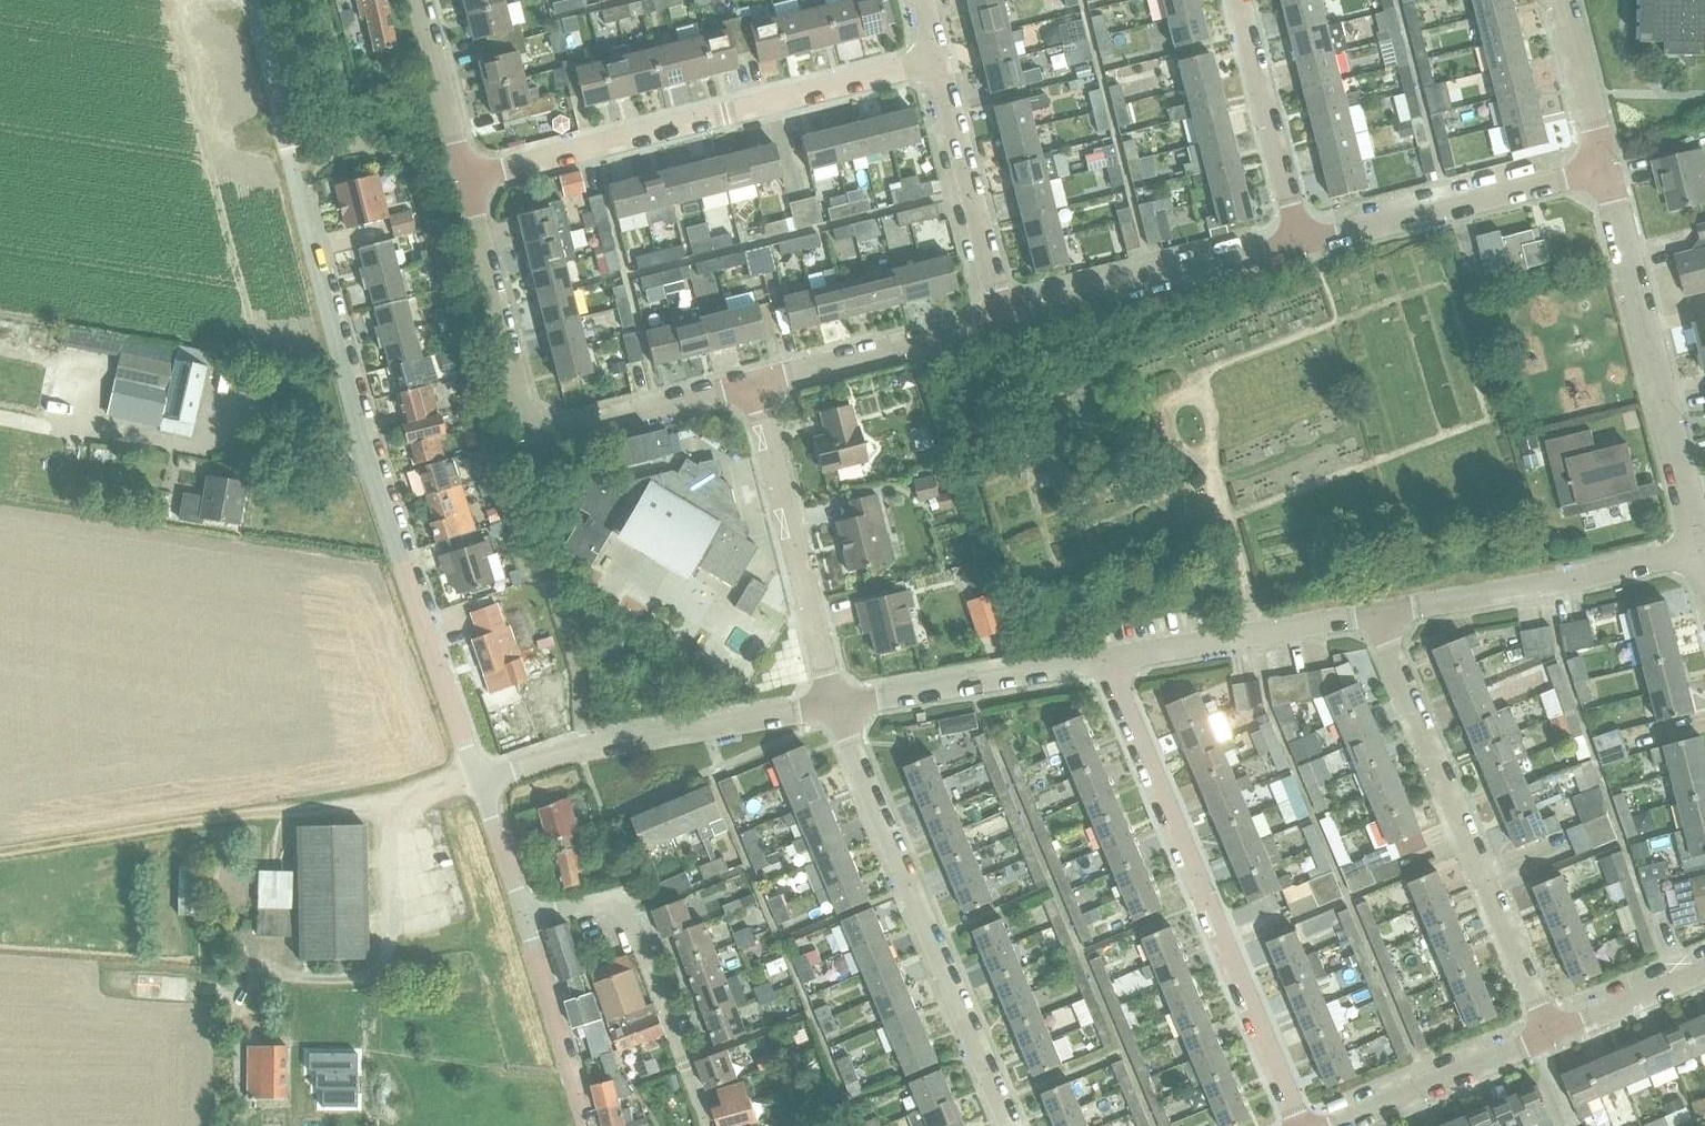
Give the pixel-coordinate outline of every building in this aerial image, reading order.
[(375,52),(397,47),(385,0),(357,0),(362,19),(367,18),(375,52)] [(465,14),(504,4),(503,0),(461,0),(465,14)] [(581,0),(555,0),(550,1),(553,14),(583,6),(581,0)] [(667,9),(665,0),(652,0),(654,12),(667,9)] [(667,9),(668,8),(671,20),(684,17),(681,6),(679,0),(665,0),(667,9)] [(835,44),(860,38),(850,0),(848,0),(825,6),(835,44)] [(860,38),(886,32),(878,0),(850,0),(860,38)] [(968,11),(1001,2),(1001,0),(966,0),(968,11)] [(1166,20),(1200,11),(1197,0),(1161,0),(1166,20)] [(1291,35),(1328,26),(1322,0),(1312,0),(1284,7),(1291,35)] [(1392,0),(1381,0),(1384,12),(1395,9),(1392,0)] [(1421,32),(1414,4),(1429,0),(1401,0),(1403,7),(1410,34),(1421,32)] [(1478,18),(1516,8),(1514,0),(1473,0),(1478,18)] [(1642,42),(1666,43),(1666,55),(1704,56),(1704,0),(1642,0),(1642,42)] [(968,11),(975,38),(1008,30),(1001,2),(968,11)] [(484,36),(487,47),(522,39),(518,25),(509,27),(504,4),(465,14),(471,40),(484,36)] [(627,5),(614,9),(617,21),(630,17),(627,5)] [(800,12),(809,51),(835,44),(825,6),(800,12)] [(1478,18),(1485,45),(1523,36),(1516,8),(1478,18)] [(617,21),(614,9),(601,12),(605,24),(617,21)] [(1389,31),(1391,39),(1402,36),(1395,9),(1384,12),(1376,14),(1381,33),(1389,31)] [(1200,11),(1166,20),(1173,48),(1207,39),(1200,11)] [(1374,11),(1346,18),(1352,40),(1379,34),(1374,11)] [(775,18),(784,57),(809,51),(800,12),(775,18)] [(749,15),(735,19),(744,53),(755,50),(758,63),(784,57),(775,18),(752,24),(749,15)] [(1090,18),(1095,37),(1107,34),(1103,15),(1090,18)] [(744,53),(735,19),(710,25),(712,34),(701,36),(710,75),(736,69),(733,56),(744,53)] [(1058,27),(1062,45),(1087,39),(1082,20),(1070,23),(1058,27)] [(1328,26),(1291,35),(1298,62),(1335,53),(1349,50),(1346,37),(1342,22),(1328,26)] [(975,38),(982,66),(1015,58),(1012,43),(1023,40),(1020,30),(1009,33),(1008,30),(975,38)] [(1421,32),(1410,34),(1417,62),(1427,59),(1421,32)] [(1107,34),(1095,37),(1101,58),(1112,55),(1107,34)] [(675,43),(685,81),(710,75),(701,36),(675,43)] [(1409,63),(1402,36),(1391,39),(1380,42),(1387,69),(1398,66),(1409,63)] [(1485,45),(1491,71),(1530,61),(1523,36),(1485,45)] [(477,62),(483,88),(522,78),(516,55),(525,53),(522,39),(487,47),(490,58),(477,62)] [(1087,39),(1062,45),(1067,66),(1092,60),(1087,39)] [(650,49),(660,88),(685,81),(675,43),(650,49)] [(611,58),(600,61),(610,100),(635,94),(625,55),(623,46),(609,49),(611,58)] [(650,49),(626,55),(625,55),(635,94),(660,88),(650,49)] [(1184,89),(1217,81),(1210,53),(1177,61),(1184,89)] [(1298,62),(1304,89),(1342,80),(1335,53),(1298,62)] [(610,100),(600,61),(577,67),(575,58),(560,62),(562,69),(567,87),(569,96),(580,94),(584,106),(610,100)] [(1038,69),(1019,74),(1015,58),(982,66),(990,94),(1022,86),(1041,80),(1038,69)] [(1427,59),(1417,62),(1424,88),(1434,85),(1427,59)] [(1491,71),(1498,98),(1536,88),(1530,61),(1491,71)] [(1398,66),(1405,93),(1416,91),(1409,63),(1398,66)] [(1074,85),(1099,81),(1096,67),(1071,71),(1074,85)] [(562,69),(552,71),(556,90),(567,87),(562,69)] [(522,78),(483,88),(490,113),(499,111),(502,123),(553,110),(550,95),(528,101),(522,78)] [(1304,89),(1311,116),(1349,107),(1361,104),(1358,91),(1346,94),(1342,80),(1304,89)] [(1170,123),(1191,117),(1191,116),(1224,108),(1217,81),(1184,89),(1188,104),(1166,109),(1170,123)] [(1424,88),(1431,115),(1441,112),(1453,109),(1447,82),(1434,85),(1424,88)] [(1108,88),(1113,107),(1124,104),(1120,85),(1108,88)] [(1498,98),(1505,126),(1544,117),(1536,88),(1498,98)] [(1087,93),(1093,112),(1105,109),(1099,90),(1087,93)] [(1405,93),(1412,120),(1423,118),(1416,91),(1405,93)] [(993,107),(1000,136),(1032,128),(1028,113),(1049,108),(1045,94),(993,107)] [(1124,104),(1113,107),(1118,127),(1129,124),(1124,104)] [(912,107),(883,115),(891,148),(920,141),(912,107)] [(1352,119),(1349,107),(1311,116),(1318,144),(1356,134),(1352,119)] [(1191,116),(1191,117),(1198,144),(1231,136),(1224,108),(1191,116)] [(1105,109),(1093,112),(1098,133),(1110,129),(1105,109)] [(1431,115),(1438,142),(1448,140),(1441,112),(1431,115)] [(883,115),(855,122),(864,155),(891,148),(883,115)] [(1544,117),(1505,126),(1512,153),(1550,143),(1544,117)] [(1412,120),(1420,147),(1430,145),(1423,118),(1412,120)] [(864,155),(855,122),(828,129),(837,162),(852,158),(855,171),(867,167),(864,155)] [(1000,136),(1007,163),(1039,155),(1032,128),(1000,136)] [(837,162),(828,129),(800,136),(809,169),(837,162)] [(1318,144),(1325,171),(1363,161),(1356,134),(1318,144)] [(1185,177),(1205,172),(1238,163),(1231,136),(1198,144),(1187,147),(1191,163),(1182,165),(1185,177)] [(1122,142),(1126,162),(1138,159),(1133,139),(1122,142)] [(1448,140),(1438,142),(1445,170),(1455,167),(1448,140)] [(774,142),(745,150),(754,183),(782,176),(774,142)] [(1101,148),(1106,167),(1118,164),(1113,145),(1101,148)] [(1430,145),(1420,147),(1427,175),(1437,172),(1430,145)] [(1669,195),(1673,209),(1704,201),(1704,179),(1704,174),(1704,155),(1703,149),(1654,162),(1658,179),(1665,178),(1669,195)] [(745,150),(718,157),(726,190),(754,183),(745,150)] [(1050,152),(1039,155),(1007,163),(1014,191),(1046,182),(1057,180),(1050,152)] [(718,157),(690,164),(699,197),(726,190),(718,157)] [(1138,159),(1126,162),(1132,183),(1144,180),(1138,159)] [(1363,161),(1325,171),(1332,199),(1370,189),(1363,161)] [(1205,172),(1212,200),(1245,191),(1238,163),(1205,172)] [(690,164),(663,171),(671,204),(699,197),(690,164)] [(1118,164),(1106,167),(1111,188),(1123,185),(1118,164)] [(566,191),(588,188),(585,166),(563,169),(566,191)] [(663,171),(636,177),(644,211),(660,207),(663,222),(664,224),(675,221),(671,204),(663,171)] [(899,179),(900,183),(904,201),(933,194),(929,180),(919,183),(917,174),(899,179)] [(336,185),(341,202),(340,203),(342,214),(344,214),(348,229),(387,219),(375,175),(336,185)] [(616,218),(644,211),(636,177),(608,185),(616,218)] [(1014,191),(1021,218),(1053,209),(1046,182),(1014,191)] [(904,201),(900,183),(888,185),(892,204),(904,201)] [(1145,186),(1133,189),(1137,201),(1148,198),(1145,186)] [(1252,219),(1245,191),(1212,200),(1216,216),(1204,219),(1207,230),(1218,227),(1252,219)] [(588,198),(595,226),(608,222),(601,195),(588,198)] [(815,196),(802,199),(809,225),(821,222),(815,196)] [(516,216),(523,244),(556,236),(569,232),(561,199),(547,203),(548,208),(516,216)] [(809,225),(802,199),(789,202),(795,228),(809,225)] [(868,199),(847,204),(850,217),(871,212),(868,199)] [(1151,203),(1138,206),(1141,217),(1153,214),(1151,203)] [(850,217),(847,204),(827,209),(830,222),(850,217)] [(908,210),(911,224),(939,217),(936,204),(908,210)] [(1118,223),(1132,220),(1129,208),(1115,211),(1118,223)] [(1021,218),(1029,246),(1060,238),(1053,209),(1021,218)] [(415,232),(410,211),(388,216),(393,237),(415,232)] [(910,224),(907,211),(895,214),(898,227),(910,224)] [(1141,217),(1148,244),(1160,241),(1153,214),(1141,217)] [(784,220),(765,225),(768,238),(788,233),(784,220)] [(872,220),(852,225),(855,236),(875,231),(872,220)] [(1132,220),(1118,223),(1126,251),(1139,247),(1132,220)] [(768,238),(765,225),(748,229),(746,221),(735,224),(740,244),(768,238)] [(1697,226),(1702,249),(1676,256),(1687,297),(1704,293),(1704,224),(1697,226)] [(855,236),(852,225),(833,229),(836,241),(855,236)] [(1501,231),(1477,237),(1488,280),(1530,269),(1529,268),(1551,262),(1545,240),(1536,242),(1533,230),(1502,238),(1501,231)] [(598,233),(603,253),(615,250),(610,231),(598,233)] [(569,232),(523,244),(530,272),(563,264),(563,263),(576,260),(573,248),(574,247),(570,232),(569,232)] [(729,234),(709,239),(712,251),(732,246),(729,234)] [(817,234),(798,239),(800,250),(820,245),(817,234)] [(1060,238),(1029,246),(1036,273),(1068,265),(1060,238)] [(358,268),(361,278),(398,268),(390,239),(359,248),(363,266),(358,268)] [(712,251),(709,239),(690,243),(693,256),(712,251)] [(800,250),(798,239),(778,244),(781,255),(800,250)] [(769,246),(756,249),(763,275),(776,272),(769,246)] [(675,248),(655,253),(658,264),(677,260),(675,248)] [(763,275),(756,249),(743,252),(750,278),(763,275)] [(422,262),(429,260),(427,250),(419,251),(422,262)] [(615,250),(603,253),(585,258),(586,266),(589,265),(592,274),(595,276),(620,270),(615,250)] [(658,264),(655,253),(635,258),(637,269),(658,264)] [(734,254),(715,259),(718,271),(737,266),(734,254)] [(949,256),(921,264),(929,296),(957,289),(949,256)] [(718,271),(715,259),(695,264),(698,276),(718,271)] [(429,260),(422,262),(425,275),(432,273),(429,260)] [(530,272),(537,300),(570,291),(563,264),(530,272)] [(921,264),(894,271),(902,303),(929,296),(921,264)] [(368,288),(373,307),(406,299),(398,268),(361,278),(363,289),(368,288)] [(680,268),(660,273),(663,285),(682,280),(680,268)] [(827,288),(811,292),(820,324),(847,317),(839,285),(834,268),(823,271),(827,288)] [(894,271),(866,278),(874,310),(902,303),(894,271)] [(663,285),(660,273),(640,278),(642,290),(663,285)] [(866,278),(839,285),(847,317),(874,310),(866,278)] [(613,288),(617,308),(629,305),(625,285),(613,288)] [(537,300),(543,326),(576,318),(570,291),(537,300)] [(820,324),(811,292),(783,299),(791,332),(820,324)] [(373,329),(376,339),(414,330),(406,299),(373,307),(379,328),(373,329)] [(629,305),(617,308),(622,328),(634,325),(629,305)] [(756,305),(728,312),(736,345),(764,338),(756,305)] [(698,307),(670,314),(673,326),(681,359),(709,352),(701,319),(698,307)] [(434,311),(437,324),(445,322),(441,309),(434,311)] [(728,312),(701,319),(709,352),(736,345),(728,312)] [(543,326),(550,354),(583,346),(576,318),(543,326)] [(1701,349),(1704,348),(1704,319),(1694,322),(1701,349)] [(437,324),(440,335),(447,333),(445,322),(437,324)] [(681,359),(673,326),(646,333),(654,365),(681,359)] [(389,367),(390,366),(419,359),(421,359),(414,330),(376,339),(379,351),(384,350),(389,367)] [(623,336),(629,363),(642,360),(636,333),(623,336)] [(159,431),(191,438),(210,352),(178,346),(175,363),(121,353),(115,380),(168,391),(159,431)] [(583,346),(550,354),(557,382),(590,374),(583,346)] [(451,350),(440,353),(446,374),(457,371),(451,350)] [(390,366),(398,394),(426,386),(419,359),(390,366)] [(398,394),(405,424),(436,416),(428,385),(426,386),(398,394)] [(815,439),(823,471),(866,460),(858,428),(855,429),(849,406),(821,413),(827,436),(815,439)] [(407,444),(410,444),(441,436),(436,416),(405,424),(402,425),(407,444)] [(920,448),(934,444),(929,421),(914,424),(920,448)] [(630,437),(613,442),(618,465),(619,467),(671,454),(668,440),(665,429),(643,434),(630,437)] [(1547,442),(1563,506),(1637,487),(1626,446),(1597,453),(1591,431),(1547,442)] [(441,436),(410,444),(415,465),(442,458),(438,442),(442,441),(441,436)] [(419,467),(427,494),(455,486),(459,484),(451,458),(419,467)] [(470,462),(476,479),(485,476),(479,459),(470,462)] [(590,568),(614,529),(692,576),(698,567),(733,588),(758,547),(743,538),(730,485),(712,474),(708,461),(700,463),(699,462),(697,465),(686,459),(677,473),(672,471),(625,482),(628,497),(628,498),(631,500),(591,478),(574,507),(589,515),(584,525),(578,521),(561,550),(590,568)] [(934,475),(913,480),(918,502),(939,498),(934,475)] [(485,476),(476,479),(481,496),(491,493),(485,476)] [(238,524),(245,484),(207,477),(204,496),(183,492),(180,512),(179,520),(195,523),(202,524),(203,518),(238,524)] [(455,486),(427,494),(425,495),(434,522),(430,524),(436,542),(471,532),(468,522),(471,521),(464,498),(459,500),(455,486)] [(835,522),(848,572),(885,563),(878,538),(886,536),(876,494),(848,501),(853,518),(835,522)] [(493,583),(485,557),(491,555),(487,541),(440,555),(445,569),(450,567),(459,594),(493,583)] [(734,607),(750,616),(767,588),(751,578),(734,607)] [(870,632),(876,654),(915,645),(906,608),(912,606),(908,591),(856,604),(860,620),(871,617),(874,631),(870,632)] [(1630,610),(1637,638),(1673,629),(1666,600),(1630,610)] [(473,641),(490,692),(527,680),(509,628),(505,629),(496,605),(471,615),(480,639),(473,641)] [(1589,619),(1574,622),(1579,649),(1594,646),(1589,619)] [(1579,649),(1574,622),(1559,625),(1564,652),(1579,649)] [(1550,626),(1536,629),(1541,656),(1555,654),(1550,626)] [(1541,656),(1536,629),(1520,632),(1525,659),(1541,656)] [(1637,638),(1644,666),(1680,656),(1673,629),(1637,638)] [(1476,633),(1434,650),(1444,675),(1476,662),(1471,650),(1481,646),(1476,633)] [(552,669),(545,645),(525,650),(533,675),(552,669)] [(1571,657),(1577,676),(1591,672),(1584,652),(1571,657)] [(1644,666),(1651,693),(1687,683),(1680,656),(1644,666)] [(1444,675),(1455,700),(1486,687),(1476,662),(1444,675)] [(1548,667),(1555,688),(1567,683),(1560,663),(1548,667)] [(1326,696),(1328,696),(1344,689),(1336,667),(1322,670),(1326,696)] [(1313,698),(1326,696),(1322,670),(1309,672),(1313,698)] [(1300,700),(1313,698),(1309,672),(1296,674),(1300,700)] [(1288,702),(1300,700),(1296,674),(1283,676),(1288,702)] [(1273,705),(1288,702),(1283,676),(1268,679),(1273,705)] [(1260,680),(1246,682),(1250,709),(1264,706),(1260,680)] [(1575,684),(1582,705),(1593,701),(1585,680),(1575,684)] [(1250,709),(1246,682),(1232,685),(1237,711),(1250,709)] [(1328,696),(1338,721),(1370,708),(1359,683),(1344,689),(1328,696)] [(1555,688),(1563,713),(1565,712),(1575,709),(1567,683),(1555,688)] [(1687,683),(1651,693),(1658,720),(1694,711),(1687,683)] [(1455,700),(1465,725),(1497,712),(1486,687),(1455,700)] [(1516,702),(1524,720),(1551,709),(1542,690),(1516,702)] [(1167,703),(1178,730),(1209,717),(1198,691),(1167,703)] [(1519,731),(1514,720),(1509,706),(1497,712),(1465,725),(1475,749),(1507,736),(1519,731)] [(943,716),(947,731),(982,722),(978,707),(943,716)] [(1338,721),(1348,745),(1380,732),(1370,708),(1338,721)] [(1563,713),(1571,738),(1583,733),(1575,709),(1565,712),(1563,713)] [(1054,728),(1064,753),(1093,741),(1082,716),(1054,728)] [(1178,730),(1188,754),(1219,742),(1209,717),(1178,730)] [(1280,722),(1288,742),(1299,737),(1290,718),(1280,722)] [(1259,726),(1270,749),(1281,745),(1270,721),(1259,726)] [(1593,738),(1598,752),(1624,743),(1620,729),(1593,738)] [(1486,774),(1517,761),(1529,756),(1524,741),(1519,731),(1507,736),(1475,749),(1486,774)] [(1348,745),(1358,770),(1390,757),(1380,732),(1348,745)] [(1583,733),(1571,738),(1579,760),(1591,756),(1583,733)] [(975,738),(985,763),(995,759),(985,734),(975,738)] [(1652,749),(1656,764),(1669,760),(1673,775),(1704,766),(1704,754),(1701,736),(1669,744),(1652,749)] [(1188,754),(1199,780),(1229,767),(1224,753),(1235,749),(1230,737),(1219,742),(1188,754)] [(1299,737),(1288,742),(1297,764),(1308,759),(1299,737)] [(1064,753),(1074,777),(1103,765),(1093,741),(1064,753)] [(1624,743),(1598,752),(1610,788),(1628,782),(1637,779),(1624,743)] [(1328,750),(1334,768),(1353,763),(1347,744),(1328,750)] [(1281,745),(1270,749),(1280,771),(1290,767),(1281,745)] [(785,784),(817,771),(806,746),(774,759),(785,784)] [(1001,750),(1012,776),(1022,771),(1011,746),(1001,750)] [(905,768),(915,793),(943,781),(932,756),(905,768)] [(1358,770),(1369,795),(1400,781),(1390,757),(1358,770)] [(985,763),(995,786),(1005,782),(995,759),(985,763)] [(1582,763),(1590,789),(1600,785),(1592,760),(1582,763)] [(1486,774),(1496,798),(1527,786),(1517,761),(1486,774)] [(1074,777),(1084,801),(1113,789),(1103,765),(1074,777)] [(1302,771),(1309,791),(1320,786),(1320,788),(1336,781),(1330,766),(1315,773),(1312,767),(1302,771)] [(1679,801),(1704,795),(1704,766),(1673,775),(1679,801)] [(1199,780),(1209,804),(1240,791),(1252,786),(1247,775),(1235,780),(1229,767),(1199,780)] [(785,784),(796,810),(796,811),(828,798),(817,771),(785,784)] [(1012,776),(1022,799),(1032,795),(1022,771),(1012,776)] [(1281,780),(1290,799),(1301,794),(1292,775),(1281,780)] [(729,807),(742,801),(732,777),(719,782),(729,807)] [(1496,798),(1506,823),(1538,810),(1532,796),(1547,789),(1542,779),(1527,786),(1496,798)] [(915,793),(925,816),(953,804),(943,781),(915,793)] [(1369,795),(1379,819),(1410,805),(1400,781),(1369,795)] [(995,786),(1006,811),(1016,807),(1005,782),(995,786)] [(1590,789),(1598,816),(1606,813),(1608,808),(1600,785),(1590,789)] [(710,786),(685,797),(697,828),(703,841),(728,830),(723,817),(710,786)] [(1320,786),(1309,791),(1318,813),(1329,809),(1320,788),(1320,786)] [(1084,801),(1094,825),(1123,813),(1113,789),(1084,801)] [(1209,804),(1219,828),(1250,816),(1240,791),(1209,804)] [(1613,797),(1620,816),(1631,813),(1624,793),(1613,797)] [(1301,794),(1290,799),(1300,821),(1310,816),(1301,794)] [(1022,799),(1032,823),(1042,819),(1032,795),(1022,799)] [(1686,829),(1704,824),(1704,795),(1679,801),(1686,829)] [(672,839),(697,828),(685,797),(659,808),(672,839)] [(806,835),(838,822),(828,798),(796,811),(796,810),(784,815),(789,826),(800,821),(806,835)] [(538,810),(548,842),(571,835),(570,829),(576,827),(567,800),(538,810)] [(742,801),(729,807),(735,820),(748,815),(742,801)] [(925,816),(935,841),(963,829),(953,804),(925,816)] [(1410,805),(1379,819),(1390,846),(1421,833),(1410,805)] [(1006,811),(1016,835),(1026,830),(1016,807),(1006,811)] [(647,850),(672,839),(659,808),(633,818),(647,850)] [(1538,810),(1506,823),(1517,849),(1562,830),(1556,815),(1542,821),(1538,810)] [(1094,825),(1104,849),(1133,837),(1123,813),(1094,825)] [(1565,829),(1571,842),(1611,826),(1606,813),(1598,816),(1565,829)] [(1631,813),(1620,816),(1628,838),(1639,834),(1631,813)] [(1219,828),(1230,854),(1260,841),(1250,816),(1219,828)] [(1321,821),(1329,840),(1341,835),(1334,816),(1321,821)] [(1032,823),(1042,847),(1053,843),(1042,819),(1032,823)] [(812,848),(817,861),(849,848),(838,822),(806,835),(807,836),(794,842),(799,854),(812,848)] [(1675,832),(1682,860),(1704,854),(1704,824),(1686,829),(1675,832)] [(257,936),(299,936),(300,961),(368,959),(364,825),(297,826),(298,871),(257,871),(257,936)] [(1303,828),(1312,848),(1321,844),(1312,825),(1303,828)] [(1611,826),(1571,842),(1577,857),(1617,840),(1611,826)] [(935,841),(945,864),(973,852),(963,829),(935,841)] [(1016,835),(1026,858),(1036,854),(1026,830),(1016,835)] [(551,853),(555,853),(563,887),(579,883),(576,873),(589,869),(583,845),(578,833),(571,835),(548,842),(551,853)] [(1341,868),(1352,863),(1341,835),(1329,840),(1341,868)] [(989,840),(991,854),(1015,850),(1013,837),(989,840)] [(1104,849),(1114,873),(1143,861),(1133,837),(1104,849)] [(1230,854),(1240,878),(1270,865),(1281,861),(1271,837),(1260,841),(1230,854)] [(746,846),(751,858),(764,853),(760,841),(746,846)] [(1042,847),(1052,871),(1063,866),(1053,843),(1042,847)] [(1312,848),(1323,875),(1332,872),(1321,844),(1312,848)] [(828,887),(829,887),(860,874),(849,848),(817,861),(818,862),(805,867),(816,892),(828,887)] [(1387,873),(1419,861),(1415,851),(1395,859),(1394,857),(1383,862),(1387,873)] [(1631,875),(1623,851),(1612,855),(1620,879),(1631,875)] [(945,864),(956,889),(984,877),(973,852),(945,864)] [(764,853),(751,858),(756,871),(770,866),(764,853)] [(1036,854),(1026,858),(1037,883),(1046,879),(1036,854)] [(717,859),(711,862),(717,875),(729,869),(724,856),(717,859)] [(1367,857),(1352,863),(1341,868),(1345,880),(1372,869),(1367,857)] [(1114,873),(1125,897),(1153,885),(1143,861),(1114,873)] [(1639,868),(1642,883),(1656,879),(1671,876),(1667,861),(1639,868)] [(717,875),(711,862),(700,867),(705,879),(717,875)] [(1270,865),(1240,878),(1251,905),(1294,887),(1289,876),(1277,881),(1270,865)] [(177,915),(202,916),(203,867),(179,866),(177,915)] [(1073,890),(1063,866),(1052,871),(1062,895),(1073,890)] [(730,890),(756,882),(752,867),(726,875),(730,890)] [(1372,869),(1345,880),(1351,893),(1377,882),(1372,869)] [(1307,882),(1312,894),(1337,883),(1332,872),(1323,875),(1307,882)] [(660,883),(665,896),(691,886),(686,873),(660,883)] [(1409,885),(1419,910),(1448,898),(1438,873),(1409,885)] [(828,887),(816,892),(821,904),(834,899),(839,913),(871,899),(860,874),(829,887),(828,887)] [(1639,902),(1631,875),(1620,879),(1628,905),(1639,902)] [(1672,910),(1676,927),(1704,920),(1704,875),(1692,878),(1676,882),(1682,908),(1672,910)] [(1533,888),(1543,914),(1572,902),(1562,876),(1533,888)] [(984,877),(956,889),(966,913),(994,902),(984,877)] [(1656,879),(1642,883),(1653,913),(1666,909),(1656,879)] [(1337,883),(1312,894),(1317,907),(1342,896),(1337,883)] [(1462,907),(1477,901),(1471,884),(1455,890),(1462,907)] [(1153,885),(1125,897),(1135,922),(1164,910),(1153,885)] [(1084,914),(1073,890),(1062,895),(1073,919),(1084,914)] [(754,893),(723,906),(727,915),(758,903),(754,893)] [(769,900),(774,912),(786,907),(786,906),(781,895),(769,900)] [(1044,902),(1054,927),(1066,922),(1055,897),(1044,902)] [(1419,910),(1429,934),(1458,922),(1448,898),(1419,910)] [(664,939),(676,935),(694,927),(684,900),(654,911),(664,939)] [(1357,905),(1368,931),(1379,927),(1368,901),(1357,905)] [(1543,914),(1553,938),(1582,926),(1572,902),(1543,914)] [(1636,929),(1637,931),(1648,928),(1639,902),(1628,905),(1636,929)] [(1628,905),(1616,909),(1624,933),(1636,929),(1628,905)] [(786,907),(774,912),(779,925),(792,919),(786,907)] [(843,920),(854,947),(885,934),(874,908),(843,920)] [(1339,913),(1350,940),(1361,935),(1349,909),(1339,913)] [(1084,914),(1073,919),(1083,943),(1094,938),(1084,914)] [(975,932),(985,956),(1012,945),(1003,921),(975,932)] [(570,978),(576,1000),(594,994),(571,922),(547,930),(563,981),(570,978)] [(1054,927),(1065,951),(1076,946),(1066,922),(1054,927)] [(1429,934),(1439,959),(1468,946),(1458,922),(1429,934)] [(676,935),(686,961),(716,949),(706,923),(694,927),(676,935)] [(1553,938),(1563,962),(1592,950),(1582,926),(1553,938)] [(734,933),(737,942),(753,935),(750,927),(734,933)] [(1368,931),(1378,956),(1389,952),(1379,927),(1368,931)] [(1142,940),(1153,965),(1181,953),(1171,928),(1142,940)] [(1637,931),(1644,954),(1655,951),(1648,928),(1637,931)] [(1268,944),(1278,969),(1307,957),(1297,932),(1268,944)] [(854,947),(865,973),(896,960),(885,934),(854,947)] [(753,935),(737,942),(740,952),(757,946),(753,935)] [(1350,940),(1360,964),(1371,960),(1361,935),(1350,940)] [(805,951),(813,965),(828,958),(821,943),(805,951)] [(985,956),(995,981),(1023,969),(1012,945),(985,956)] [(1065,951),(1076,976),(1087,971),(1076,946),(1065,951)] [(1439,959),(1449,982),(1478,970),(1468,946),(1439,959)] [(686,961),(696,989),(727,977),(716,949),(686,961)] [(1592,950),(1563,962),(1572,984),(1601,973),(1592,950)] [(1378,956),(1388,979),(1399,975),(1389,952),(1378,956)] [(1157,975),(1163,989),(1191,977),(1181,953),(1153,965),(1143,969),(1147,979),(1157,975)] [(1307,957),(1278,969),(1288,994),(1317,982),(1327,978),(1317,953),(1307,957)] [(591,966),(610,1019),(629,1012),(646,1007),(627,954),(591,966)] [(794,959),(799,971),(812,965),(807,954),(794,959)] [(1089,961),(1100,986),(1112,981),(1101,956),(1089,961)] [(865,973),(875,998),(906,985),(896,960),(865,973)] [(1360,964),(1370,988),(1381,983),(1371,960),(1360,964)] [(812,965),(799,971),(804,984),(817,978),(812,965)] [(995,981),(1006,1006),(1033,995),(1023,969),(995,981)] [(1449,982),(1459,1007),(1488,995),(1478,970),(1449,982)] [(1076,976),(1085,999),(1097,995),(1087,971),(1076,976)] [(141,972),(140,995),(195,997),(196,974),(141,972)] [(1388,979),(1398,1003),(1409,998),(1399,975),(1388,979)] [(696,989),(707,1016),(737,1004),(727,977),(696,989)] [(1163,989),(1172,1013),(1201,1001),(1191,977),(1163,989)] [(1100,986),(1110,1010),(1120,1006),(1119,1006),(1145,995),(1141,987),(1118,997),(1112,981),(1100,986)] [(755,988),(758,996),(774,990),(771,982),(755,988)] [(1288,994),(1298,1019),(1327,1006),(1317,982),(1288,994)] [(1370,988),(1381,1012),(1391,1008),(1381,983),(1370,988)] [(875,998),(886,1024),(917,1011),(906,985),(875,998)] [(774,990),(758,996),(762,1007),(778,1001),(774,990)] [(593,1058),(601,1055),(613,1051),(594,994),(576,1000),(569,1002),(575,1029),(588,1024),(592,1034),(587,1036),(593,1058)] [(1006,1006),(1015,1028),(1042,1017),(1033,995),(1006,1006)] [(1085,999),(1096,1025),(1108,1020),(1097,995),(1085,999)] [(1488,995),(1459,1007),(1469,1031),(1498,1019),(1488,995)] [(1409,1029),(1420,1024),(1409,998),(1398,1003),(1409,1029)] [(1172,1013),(1182,1037),(1211,1025),(1201,1001),(1172,1013)] [(653,1004),(646,1007),(629,1012),(640,1044),(666,1034),(659,1013),(657,1014),(653,1004)] [(737,1004),(707,1016),(717,1043),(748,1032),(737,1004)] [(815,1011),(820,1022),(832,1017),(833,1016),(829,1005),(815,1011)] [(1110,1010),(1120,1034),(1130,1030),(1120,1006),(1110,1010)] [(1298,1019),(1308,1043),(1337,1031),(1327,1006),(1298,1019)] [(1381,1012),(1391,1036),(1401,1032),(1391,1008),(1381,1012)] [(886,1024),(897,1049),(927,1036),(917,1011),(886,1024)] [(629,1012),(610,1019),(621,1050),(640,1044),(629,1012)] [(832,1017),(820,1022),(826,1035),(839,1029),(833,1016),(832,1017)] [(1686,1024),(1699,1056),(1704,1054),(1704,1016),(1686,1024)] [(1015,1028),(1025,1054),(1053,1043),(1042,1017),(1015,1028)] [(793,1026),(802,1045),(817,1039),(808,1019),(793,1026)] [(1108,1020),(1096,1025),(1106,1047),(1117,1042),(1108,1020)] [(1428,1047),(1420,1024),(1409,1029),(1418,1051),(1428,1047)] [(1686,1024),(1661,1035),(1674,1066),(1699,1056),(1686,1024)] [(1182,1037),(1192,1061),(1221,1049),(1211,1025),(1182,1037)] [(1120,1034),(1130,1059),(1140,1055),(1130,1030),(1120,1034)] [(1308,1043),(1318,1068),(1347,1055),(1337,1031),(1308,1043)] [(1401,1032),(1391,1036),(1400,1058),(1411,1054),(1401,1032)] [(1661,1035),(1637,1045),(1650,1076),(1674,1066),(1661,1035)] [(927,1036),(897,1049),(907,1074),(938,1061),(927,1036)] [(1053,1043),(1025,1054),(1036,1078),(1063,1067),(1053,1043)] [(247,1099),(285,1099),(286,1045),(248,1045),(247,1099)] [(1637,1045),(1612,1055),(1625,1086),(1650,1076),(1637,1045)] [(1192,1061),(1202,1085),(1231,1073),(1221,1049),(1192,1061)] [(697,1062),(707,1089),(739,1077),(728,1050),(697,1062)] [(593,1085),(599,1108),(617,1104),(616,1098),(621,1097),(634,1093),(621,1075),(613,1051),(601,1055),(608,1082),(593,1085)] [(357,1053),(308,1053),(308,1071),(315,1071),(315,1089),(321,1089),(321,1106),(357,1107),(357,1089),(353,1089),(353,1071),(357,1071),(357,1053)] [(836,1061),(841,1072),(854,1067),(850,1055),(836,1061)] [(1130,1059),(1140,1082),(1150,1078),(1140,1055),(1130,1059)] [(1347,1055),(1318,1068),(1328,1092),(1357,1080),(1347,1055)] [(1612,1055),(1587,1065),(1600,1097),(1625,1086),(1612,1055)] [(1122,1088),(1131,1085),(1121,1061),(1112,1064),(1122,1088)] [(854,1067),(841,1072),(847,1085),(868,1076),(863,1064),(855,1068),(854,1067)] [(1600,1097),(1587,1065),(1563,1076),(1580,1120),(1591,1115),(1586,1103),(1600,1097)] [(911,1083),(922,1109),(952,1096),(941,1070),(911,1083)] [(1202,1085),(1212,1109),(1241,1097),(1231,1073),(1202,1085)] [(721,1125),(735,1125),(753,1120),(761,1117),(751,1090),(750,1090),(746,1077),(719,1086),(724,1099),(713,1103),(721,1125)] [(1140,1082),(1150,1106),(1160,1102),(1150,1078),(1140,1082)] [(1043,1095),(1053,1118),(1080,1106),(1071,1083),(1043,1095)] [(1132,1113),(1142,1109),(1131,1085),(1122,1088),(1123,1090),(1105,1098),(1108,1105),(1126,1098),(1132,1113)] [(1514,1097),(1526,1125),(1531,1125),(1537,1124),(1538,1125),(1554,1125),(1538,1087),(1514,1097)] [(909,1114),(913,1125),(952,1125),(963,1121),(952,1096),(922,1109),(909,1114)] [(616,1098),(617,1104),(599,1108),(604,1125),(653,1125),(654,1125),(650,1118),(646,1119),(635,1122),(632,1108),(623,1109),(621,1097),(616,1098)] [(1212,1109),(1219,1125),(1241,1125),(1251,1122),(1241,1097),(1212,1109)] [(1489,1107),(1497,1125),(1526,1125),(1514,1097),(1489,1107)] [(1695,1103),(1700,1115),(1704,1113),(1704,1099),(1695,1103)] [(1160,1102),(1150,1106),(1158,1125),(1170,1125),(1160,1102)] [(1056,1125),(1089,1125),(1080,1106),(1053,1118),(1056,1125)] [(1464,1118),(1467,1125),(1497,1125),(1489,1107),(1464,1118)] [(1666,1116),(1670,1125),(1674,1125),(1690,1119),(1685,1108),(1666,1116)] [(1142,1109),(1132,1113),(1137,1125),(1149,1125),(1142,1109)] [(1666,1116),(1645,1125),(1646,1125),(1670,1125),(1666,1116)] [(864,1125),(879,1125),(876,1118),(863,1124),(864,1125)] [(1444,1125),(1467,1125),(1464,1118),(1444,1125)]
